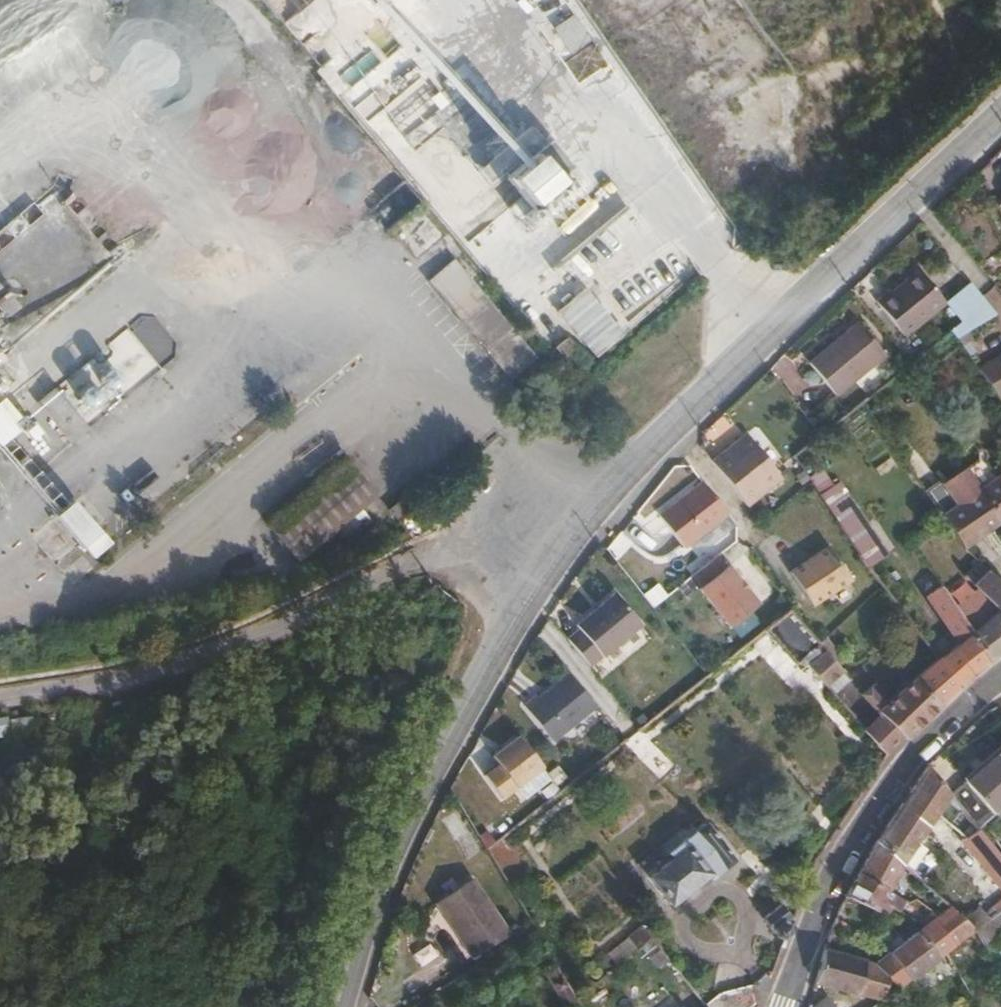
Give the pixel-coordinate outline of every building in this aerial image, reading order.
[(573,14),(554,27),(571,52),(591,38),(573,14)] [(408,61),(363,99),(387,127),(432,89),(408,61)] [(503,175),(544,142),(531,127),(478,171),(490,186),(503,175)] [(568,172),(544,142),(503,175),(521,197),(528,205),(568,172)] [(581,188),(568,172),(528,205),(521,197),(508,208),(528,232),(581,188)] [(453,259),(432,277),(514,375),(535,356),(453,259)] [(961,322),(951,330),(956,337),(996,314),(982,297),(970,283),(945,302),(919,269),(892,291),(890,290),(876,302),(905,338),(946,303),(961,322)] [(595,360),(622,336),(581,289),(553,314),(595,360)] [(857,322),(808,363),(836,396),(885,355),(857,322)] [(567,338),(556,348),(574,369),(585,360),(567,338)] [(979,369),(1000,399),(1000,398),(1000,353),(998,355),(999,357),(979,369)] [(54,387),(36,402),(70,443),(88,428),(54,387)] [(11,430),(0,416),(0,439),(11,430)] [(746,433),(738,439),(749,454),(757,448),(746,433)] [(738,439),(711,461),(747,507),(782,479),(757,448),(749,454),(738,439)] [(351,463),(271,530),(298,562),(378,495),(351,463)] [(924,491),(964,549),(1000,521),(1000,480),(999,477),(998,476),(981,489),(966,468),(942,484),(939,481),(924,491)] [(728,514),(702,481),(658,516),(684,548),(728,514)] [(416,486),(388,510),(398,522),(427,498),(416,486)] [(70,500),(52,515),(87,556),(104,542),(70,500)] [(851,501),(832,513),(867,567),(887,554),(851,501)] [(361,509),(338,529),(348,540),(371,520),(361,509)] [(830,546),(790,571),(805,596),(814,609),(854,584),(830,546)] [(725,568),(716,556),(692,575),(701,587),(699,589),(729,627),(758,604),(728,565),(725,568)] [(987,569),(979,562),(965,575),(972,584),(987,569)] [(998,612),(1000,616),(1000,584),(987,569),(972,584),(998,612)] [(938,660),(937,658),(914,679),(940,704),(970,674),(988,661),(970,635),(972,633),(940,586),(926,595),(959,643),(938,660)] [(638,626),(612,594),(577,623),(604,654),(638,626)] [(774,621),(765,629),(792,660),(794,662),(796,662),(799,661),(802,659),(807,665),(820,653),(815,648),(819,644),(789,609),(774,621)] [(972,633),(970,635),(988,661),(1000,651),(1000,616),(998,612),(972,633)] [(591,665),(604,654),(577,623),(564,634),(591,665)] [(820,653),(807,665),(833,693),(849,678),(819,644),(815,648),(820,653)] [(105,662),(125,657),(123,650),(103,655),(105,662)] [(595,709),(565,673),(522,707),(552,743),(595,709)] [(940,704),(914,679),(889,700),(875,683),(863,694),(861,695),(878,714),(864,729),(886,755),(904,737),(906,739),(940,704)] [(540,766),(516,735),(491,754),(495,761),(515,785),(540,766)] [(1000,801),(1000,749),(965,781),(943,754),(928,767),(950,794),(961,809),(974,825),(991,810),(994,815),(1000,810),(996,805),(1000,801)] [(515,785),(495,761),(481,772),(501,802),(514,792),(519,789),(515,785)] [(551,780),(540,766),(515,785),(519,789),(514,792),(520,801),(551,780)] [(949,824),(961,809),(950,794),(928,767),(927,766),(909,791),(937,814),(949,824)] [(929,825),(937,814),(909,791),(901,803),(929,825)] [(929,825),(901,803),(888,821),(876,842),(902,864),(928,827),(929,825)] [(672,859),(649,878),(670,905),(708,876),(711,879),(723,869),(723,870),(735,860),(705,823),(667,853),(672,859)] [(994,849),(977,828),(964,838),(960,841),(977,861),(994,849)] [(902,864),(876,842),(866,858),(857,873),(888,891),(902,864)] [(994,849),(977,861),(1000,892),(1000,857),(994,849)] [(888,891),(857,873),(845,895),(875,911),(881,901),(889,906),(895,895),(888,891)] [(479,875),(435,904),(469,955),(470,955),(513,926),(479,875)] [(895,895),(889,906),(900,912),(905,901),(895,895)] [(1000,910),(1000,899),(991,906),(996,914),(1000,910)] [(788,933),(792,920),(780,904),(762,918),(775,935),(782,938),(788,933)] [(938,915),(959,942),(976,930),(965,920),(950,905),(938,915)] [(965,920),(976,930),(991,919),(979,906),(965,920)] [(987,949),(1000,941),(1000,935),(998,931),(1000,929),(1000,910),(996,914),(991,919),(976,930),(987,949)] [(940,957),(946,953),(959,942),(938,915),(924,925),(903,941),(898,935),(879,949),(888,952),(910,980),(940,958),(940,957)] [(857,993),(866,960),(824,949),(815,982),(857,993)] [(866,960),(857,993),(882,1000),(889,980),(897,989),(910,980),(888,952),(875,962),(866,960)] [(576,999),(556,968),(546,974),(566,1005),(576,999)] [(705,1006),(706,1006),(758,1006),(754,986),(719,994),(705,1006)] [(815,1006),(835,1006),(828,997),(815,1006)]
